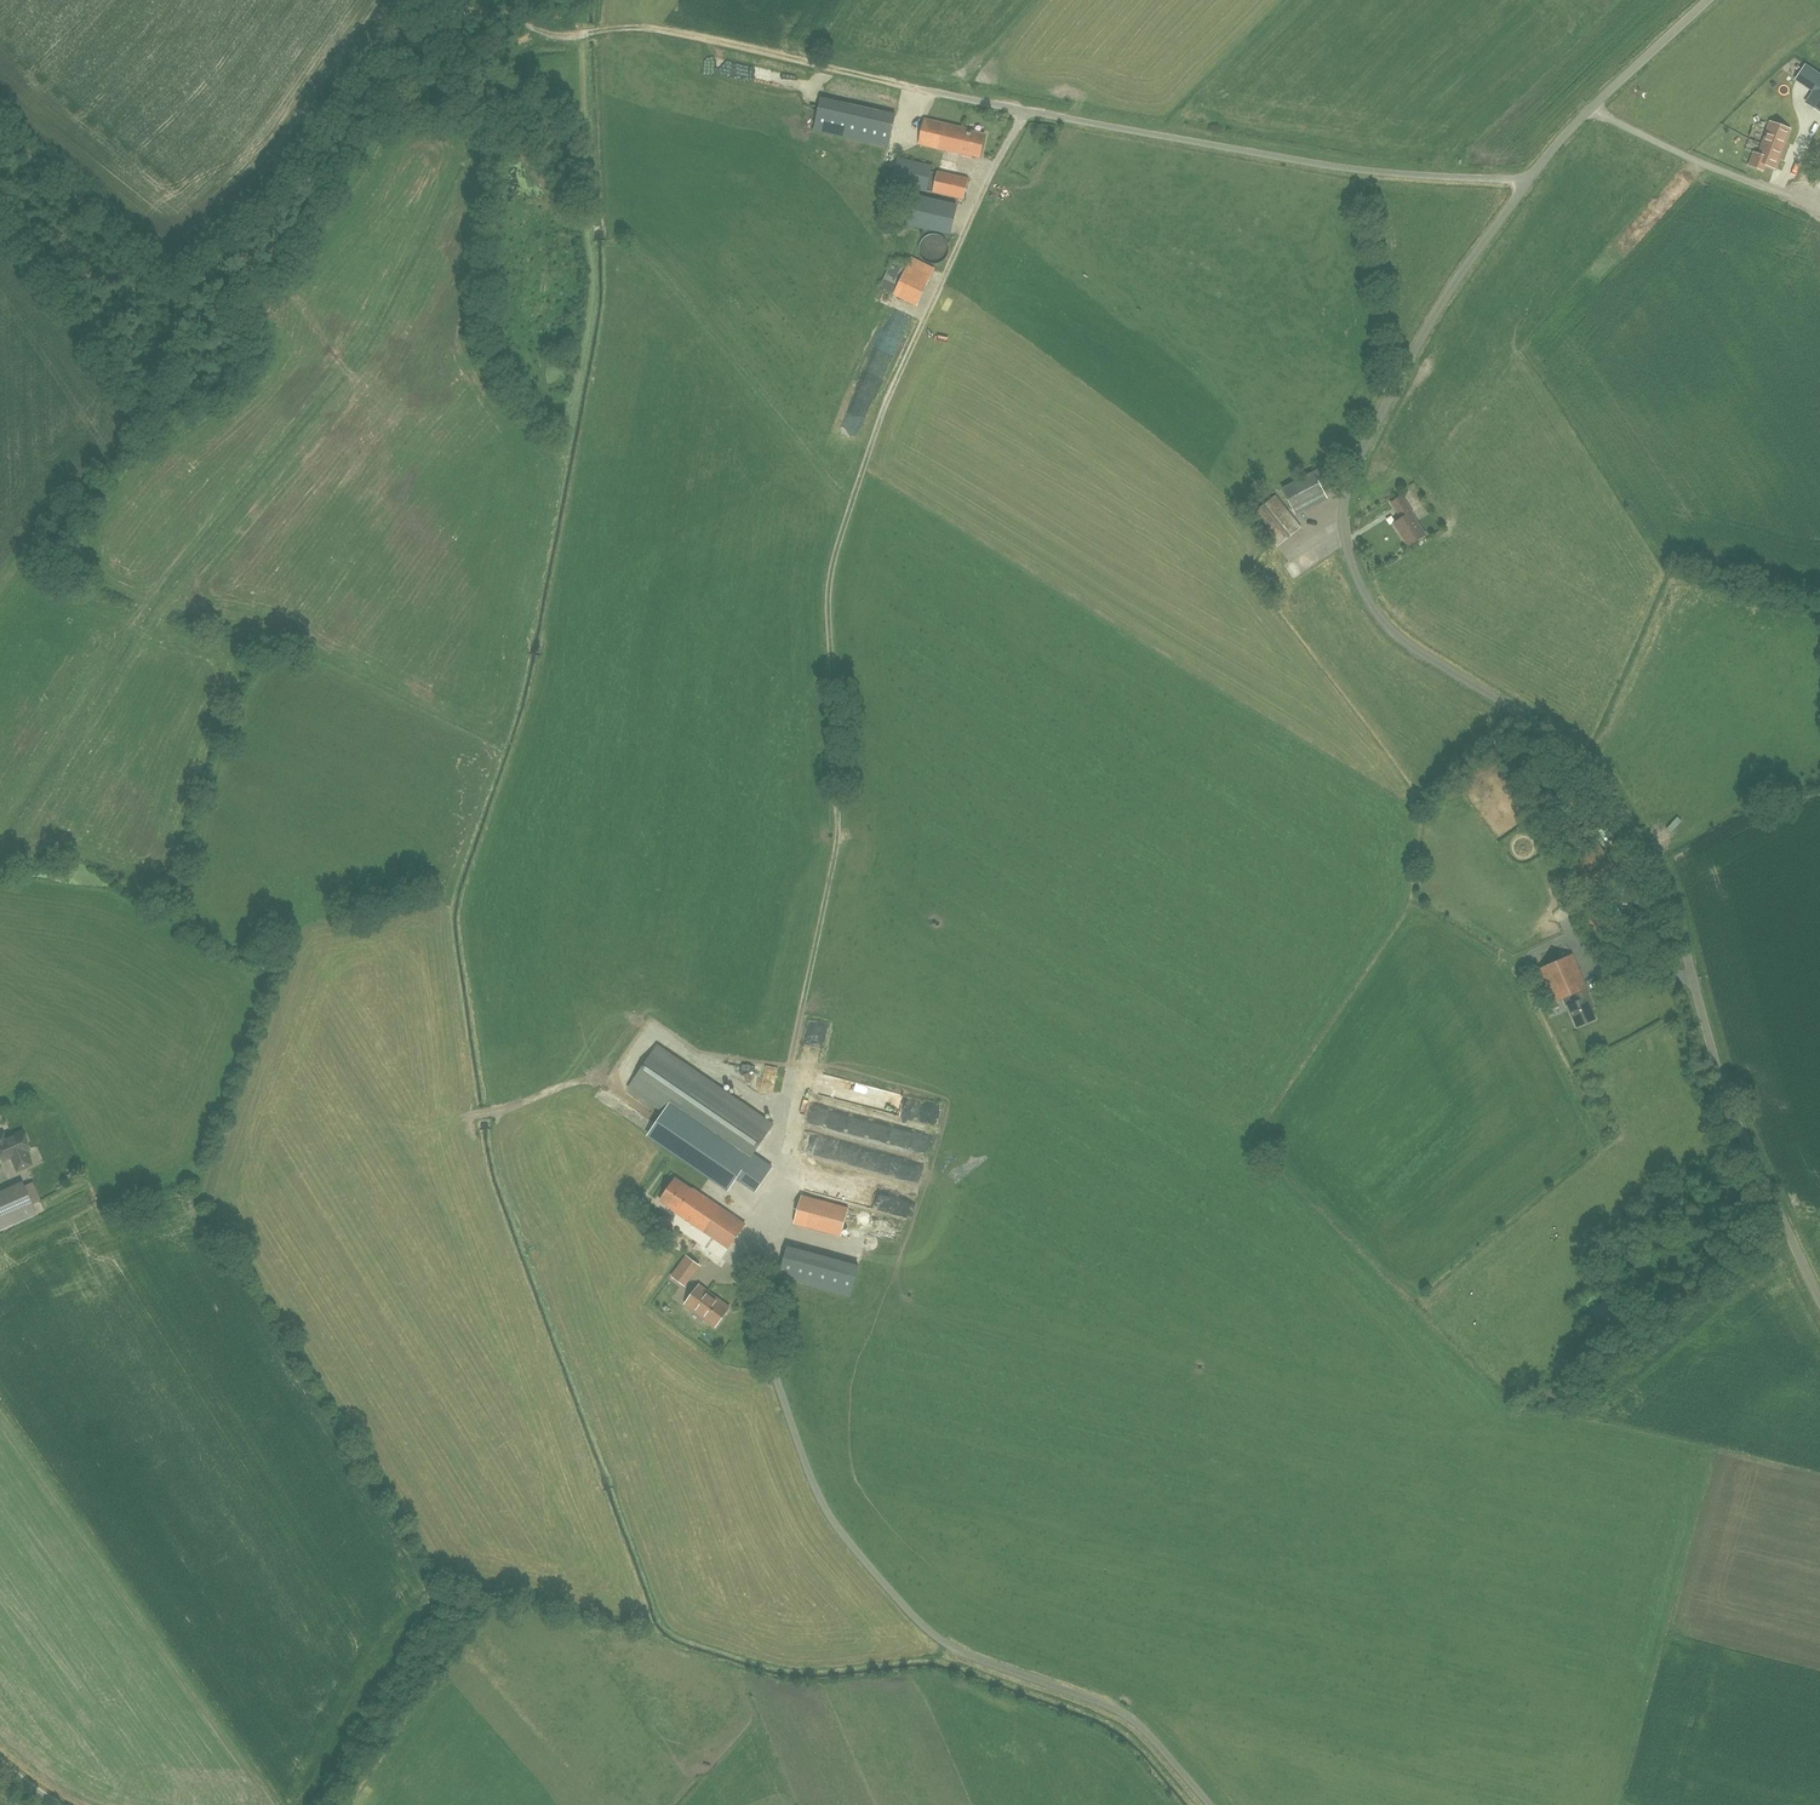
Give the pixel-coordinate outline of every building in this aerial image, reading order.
[(1805,65),(1796,80),(1813,92),(1812,93),(1806,103),(1819,113),(1819,75),(1805,65)] [(821,98),(814,130),(888,147),(896,115),(821,98)] [(979,157),(984,135),(966,131),(966,129),(923,119),(917,144),(960,154),(960,153),(979,157)] [(1764,165),(1774,168),(1789,129),(1769,122),(1766,132),(1767,132),(1758,155),(1753,153),(1749,165),(1762,170),(1764,165)] [(962,200),(967,179),(937,172),(937,174),(930,172),(931,166),(897,158),(891,183),(962,200)] [(949,234),(956,206),(909,195),(902,223),(949,234)] [(907,267),(893,260),(880,288),(917,305),(934,268),(911,257),(907,267)] [(887,325),(900,334),(909,320),(896,311),(887,325)] [(887,366),(891,351),(874,347),(871,362),(887,366)] [(1293,514),(1314,504),(1325,498),(1321,491),(1333,485),(1323,466),(1311,473),(1311,474),(1280,490),(1293,514)] [(1277,547),(1300,528),(1275,496),(1251,516),(1277,547)] [(1409,513),(1394,523),(1412,552),(1419,547),(1424,544),(1430,540),(1425,531),(1416,518),(1412,511),(1409,513)] [(1643,946),(1656,954),(1661,946),(1649,937),(1643,946)] [(1562,998),(1566,1007),(1567,1006),(1576,1027),(1594,1019),(1588,1005),(1590,1004),(1584,989),(1585,988),(1571,955),(1541,969),(1555,1001),(1562,998)] [(756,1189),(772,1166),(753,1153),(773,1125),(659,1046),(630,1087),(664,1111),(648,1134),(669,1149),(728,1190),(737,1176),(756,1189)] [(754,1076),(757,1068),(749,1066),(747,1074),(754,1076)] [(13,1156),(11,1157),(17,1171),(31,1165),(25,1151),(29,1149),(21,1132),(12,1136),(17,1148),(15,1149),(16,1152),(12,1153),(13,1156)] [(12,1136),(5,1139),(3,1133),(0,1134),(0,1156),(2,1161),(11,1157),(13,1156),(12,1153),(16,1152),(15,1149),(17,1148),(12,1136)] [(729,1248),(745,1224),(693,1189),(692,1190),(675,1179),(660,1200),(677,1212),(676,1213),(729,1248)] [(0,1192),(0,1228),(35,1213),(22,1182),(0,1192)] [(841,1236),(848,1208),(802,1195),(794,1223),(841,1236)] [(779,1277),(849,1296),(858,1265),(788,1246),(779,1277)] [(687,1255),(672,1276),(686,1287),(702,1266),(687,1255)] [(720,1301),(716,1298),(700,1285),(686,1304),(715,1326),(729,1307),(720,1301)]
